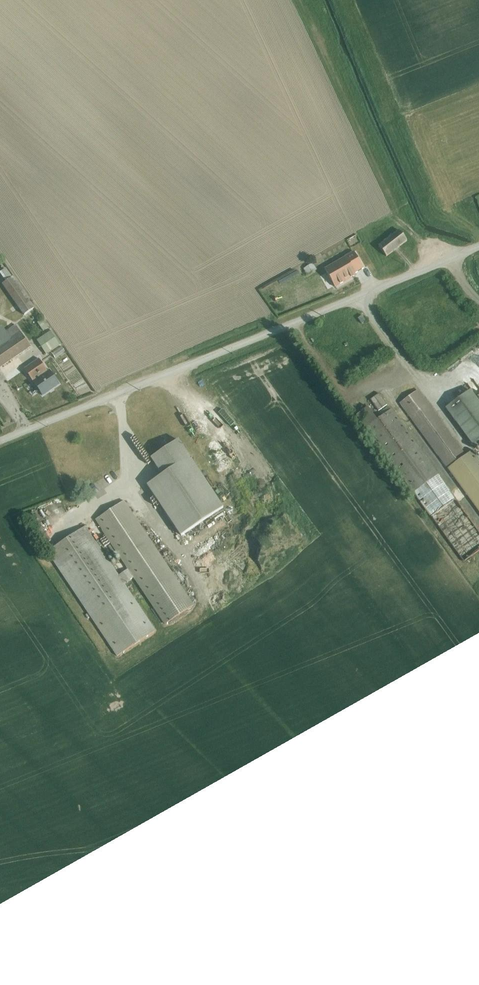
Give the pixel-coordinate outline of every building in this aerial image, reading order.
[(403,225),(380,241),(389,253),(411,237),(403,225)] [(359,250),(333,265),(340,278),(367,263),(359,250)] [(305,266),(307,274),(317,271),(314,263),(305,266)] [(35,313),(8,273),(1,277),(27,318),(35,313)] [(34,348),(17,322),(4,330),(8,336),(0,341),(0,370),(34,348)] [(45,355),(61,346),(52,331),(37,340),(45,355)] [(52,353),(55,358),(66,353),(63,348),(52,353)] [(35,363),(25,371),(44,398),(60,387),(50,373),(45,377),(35,363)] [(405,404),(478,507),(478,455),(478,453),(469,459),(421,393),(405,404)] [(364,416),(468,559),(478,551),(478,529),(380,394),(371,401),(375,407),(364,416)] [(477,447),(478,446),(478,402),(474,395),(452,411),(477,447)] [(85,425),(72,430),(75,439),(88,433),(85,425)] [(184,437),(151,457),(162,475),(151,482),(152,483),(148,485),(162,510),(166,508),(182,534),(226,508),(184,437)] [(39,522),(66,508),(61,498),(34,511),(39,522)] [(88,530),(53,552),(118,657),(155,634),(125,587),(137,580),(164,623),(194,604),(131,503),(100,522),(132,573),(119,581),(88,530)] [(232,507),(167,550),(180,570),(245,526),(232,507)]
